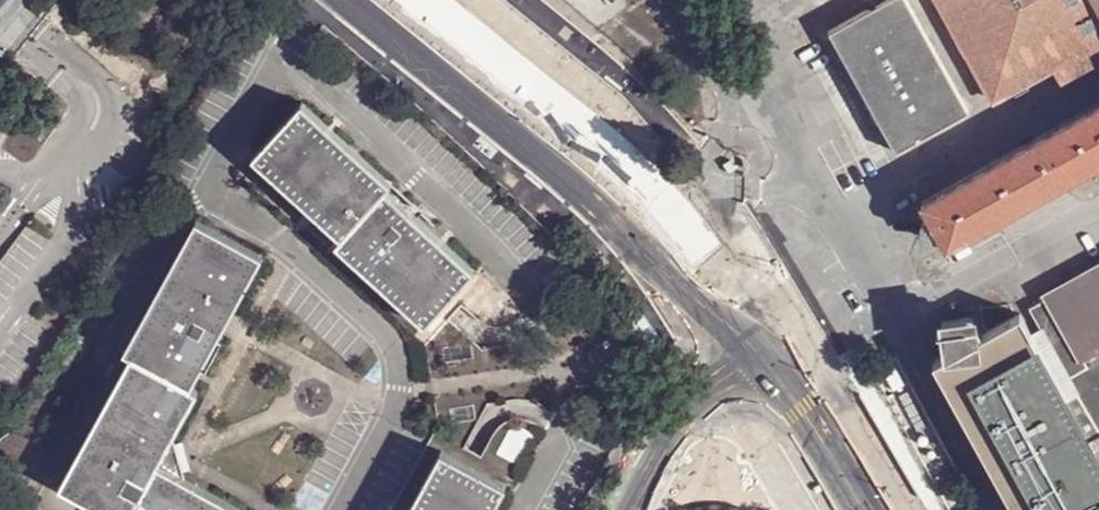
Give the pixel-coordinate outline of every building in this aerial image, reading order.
[(880,3),(831,30),(897,152),(972,110),(910,0),(878,0),(880,3)] [(952,19),(972,53),(996,96),(1054,66),(1063,80),(1098,61),(1098,0),(942,0),(952,19)] [(303,101),(252,157),(340,238),(335,244),(425,325),(447,302),(476,270),(387,189),(393,183),(303,101)] [(925,200),(932,215),(926,218),(925,224),(929,232),(935,234),(942,230),(949,245),(1098,162),(1098,105),(925,200)] [(731,161),(724,166),(732,176),(739,171),(731,161)] [(19,509),(241,509),(185,479),(179,459),(173,438),(199,392),(192,388),(225,328),(264,257),(196,220),(124,352),(131,356),(60,484),(49,478),(34,506),(25,500),(19,509)] [(1048,296),(1049,299),(1030,310),(1080,399),(1067,405),(1029,337),(1033,335),(1021,315),(982,336),(984,340),(976,345),(974,342),(935,365),(946,385),(950,382),(952,386),(948,388),(982,449),(986,447),(992,457),(987,460),(1002,486),(1006,484),(1011,493),(1007,495),(1016,509),(1098,509),(1098,268),(1048,296)] [(911,399),(906,399),(905,399),(904,404),(906,407),(909,408),(913,407),(914,402),(911,399)] [(917,411),(913,411),(912,411),(911,415),(913,419),(914,419),(918,419),(920,415),(917,411)] [(925,421),(920,421),(919,422),(917,426),(919,430),(922,431),(927,429),(928,424),(925,421)] [(504,486),(439,452),(408,509),(492,509),(504,486)] [(961,473),(937,485),(944,498),(968,485),(961,473)]
